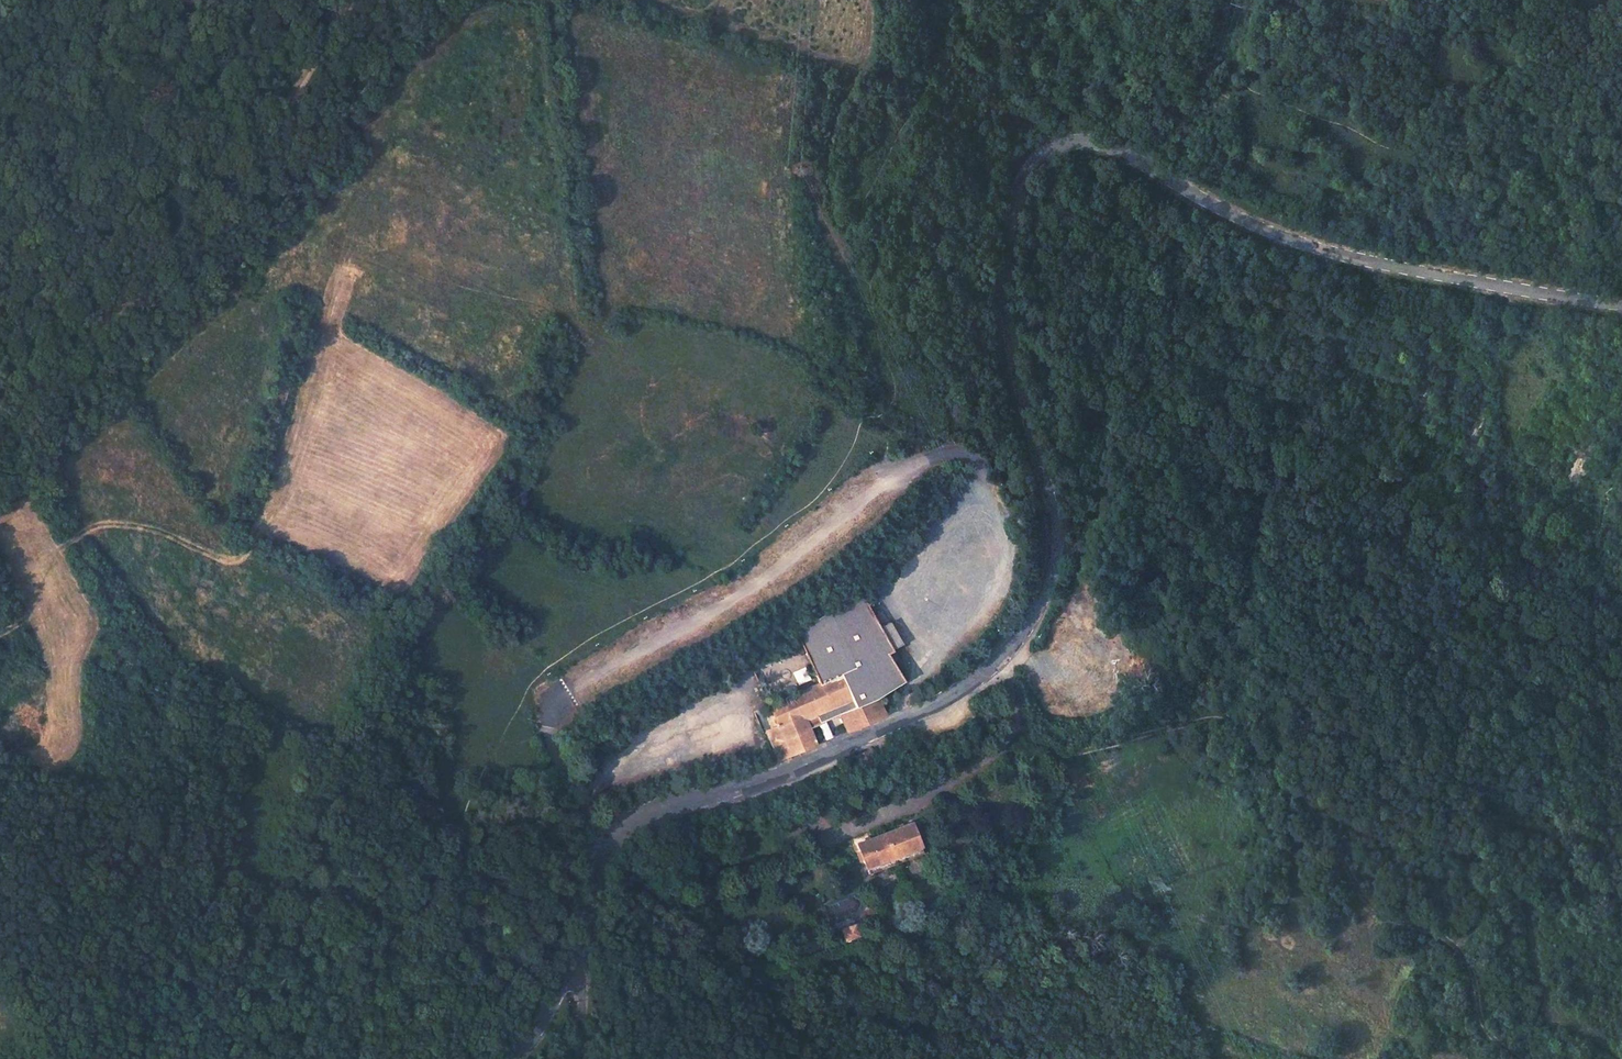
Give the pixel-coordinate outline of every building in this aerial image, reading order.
[(854,595),(791,632),(812,685),(767,703),(762,705),(766,714),(764,716),(770,729),(763,733),(773,758),(810,746),(804,728),(821,727),(818,720),(812,723),(808,714),(828,705),(839,733),(879,718),(869,696),(896,681),(900,666),(890,647),(897,643),(885,619),(868,626),(854,595)] [(857,757),(840,764),(844,775),(862,768),(857,757)] [(827,808),(810,816),(818,832),(834,824),(827,808)] [(810,816),(798,821),(804,838),(818,832),(810,816)] [(864,875),(917,851),(904,823),(851,846),(864,875)] [(843,942),(856,936),(851,925),(838,931),(843,942)]
